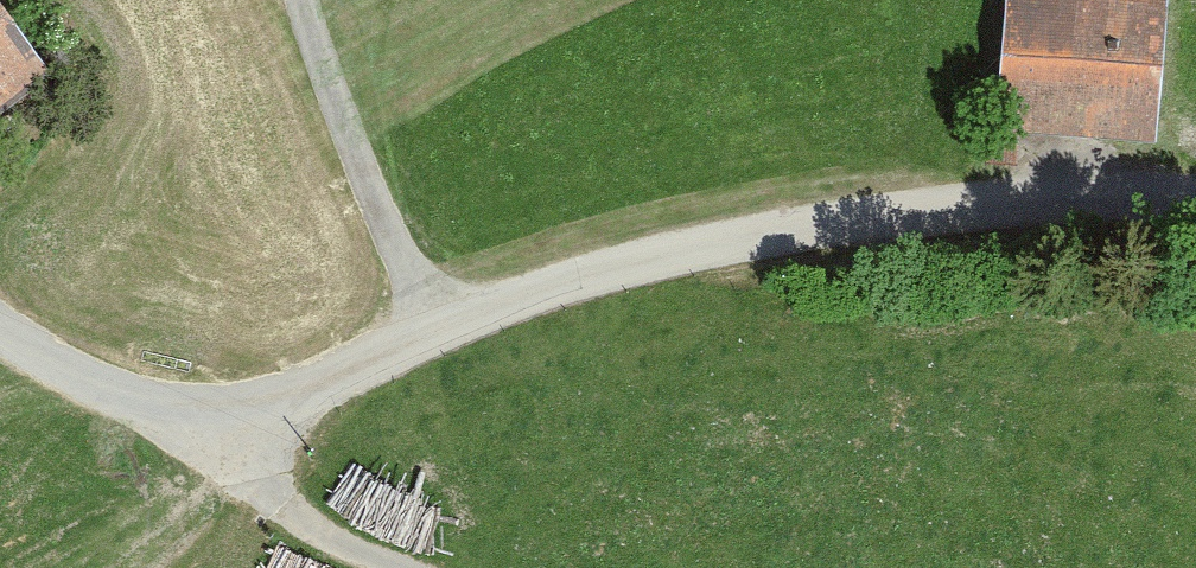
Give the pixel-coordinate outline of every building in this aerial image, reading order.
[(6,0),(0,0),(0,120),(62,75),(6,0)] [(992,133),(1166,150),(1182,0),(1005,0),(992,133)]
